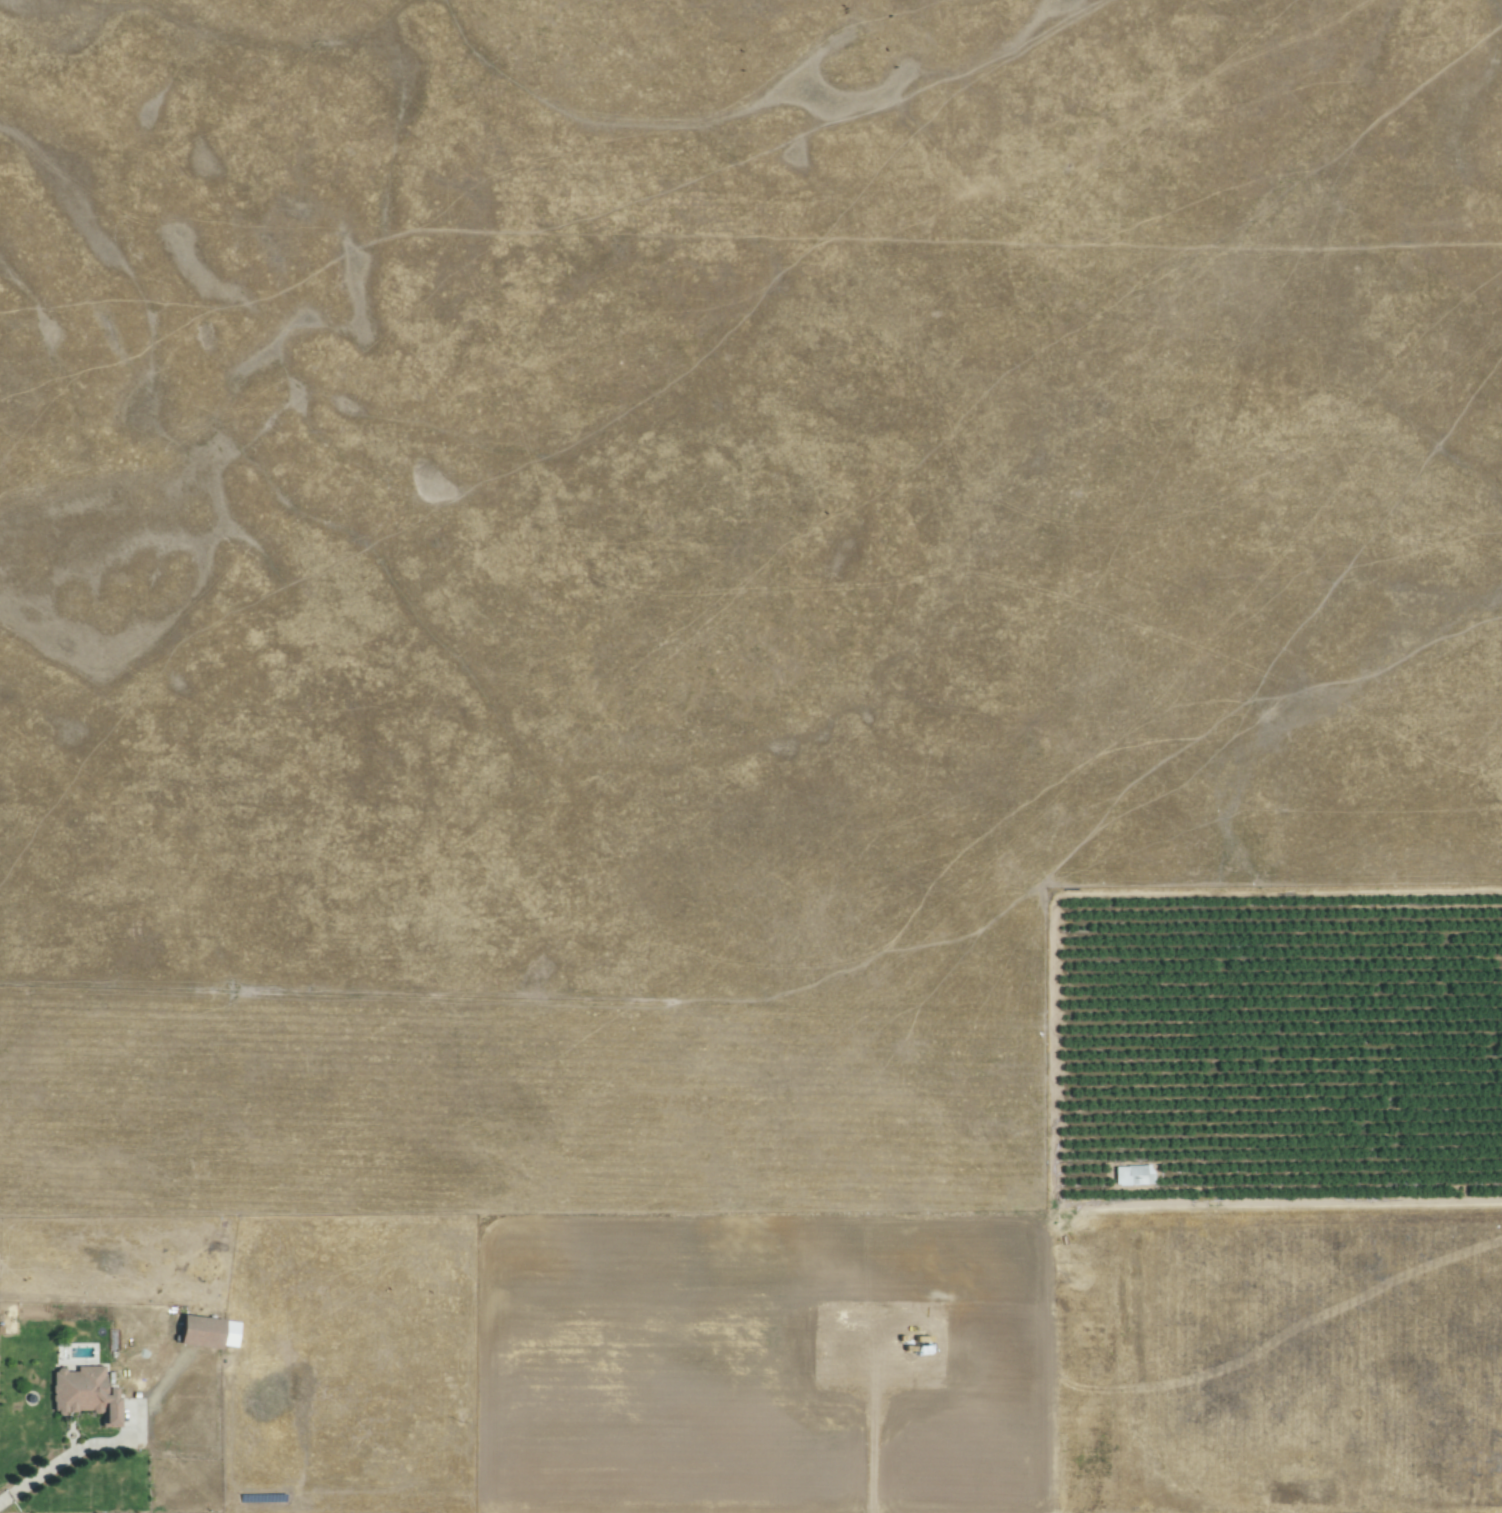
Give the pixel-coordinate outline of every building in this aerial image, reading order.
[(218,1350),(221,1320),(179,1316),(176,1345),(218,1350)] [(50,1369),(52,1415),(99,1413),(100,1428),(115,1427),(114,1388),(102,1389),(101,1367),(50,1369)]
